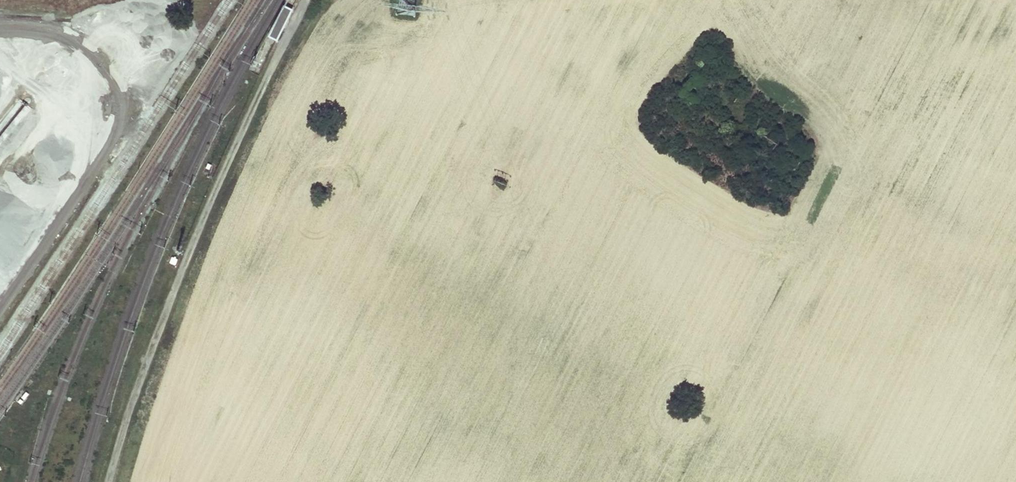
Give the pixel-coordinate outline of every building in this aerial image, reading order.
[(284,3),(268,35),(277,39),(293,8),(284,3)]
